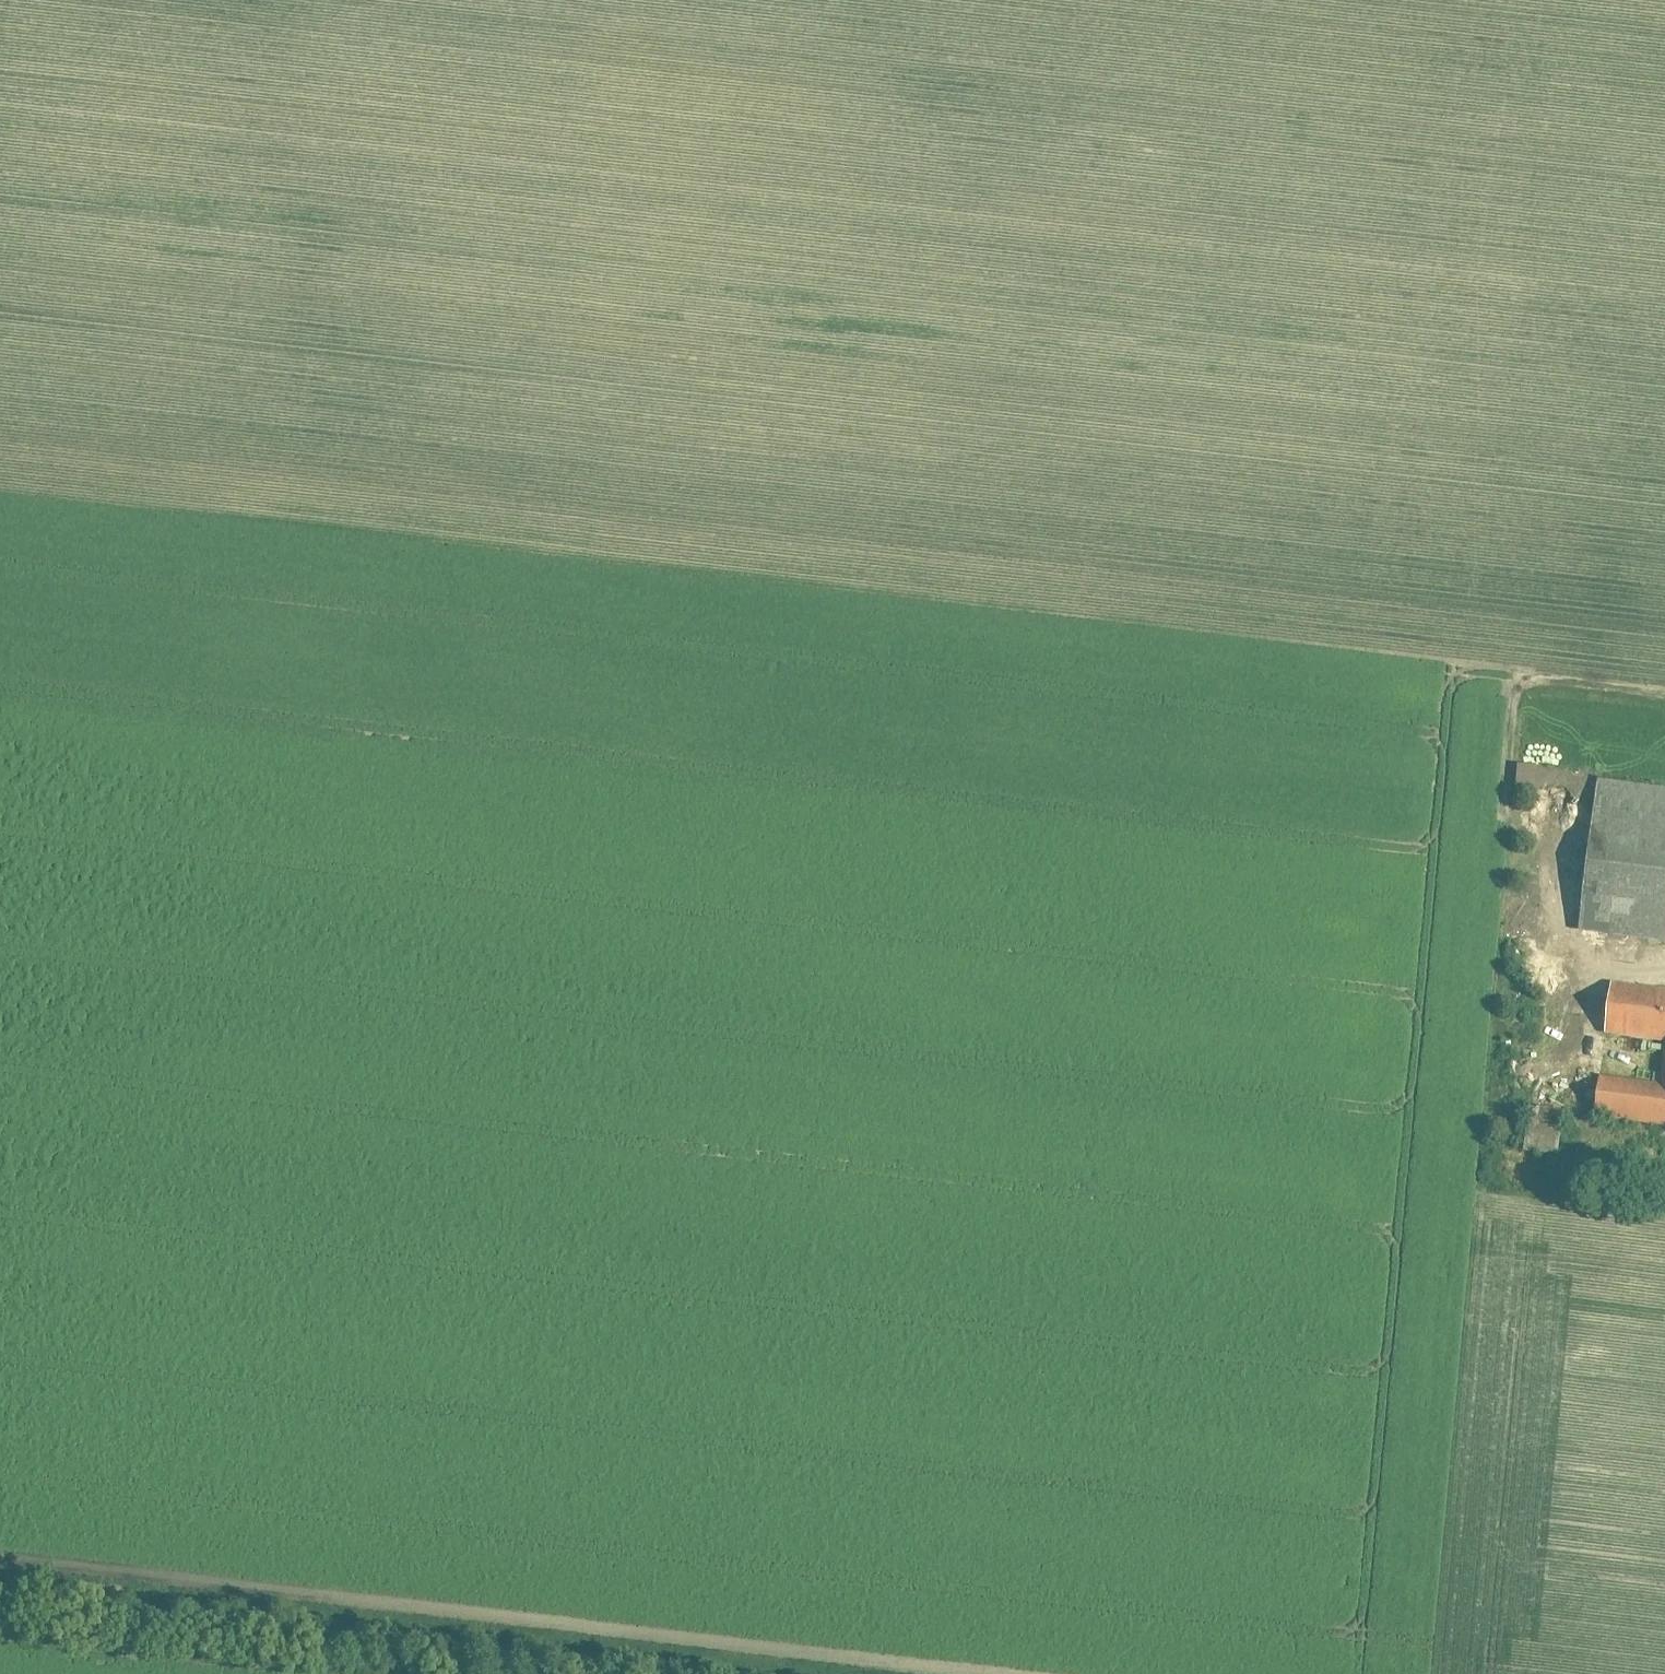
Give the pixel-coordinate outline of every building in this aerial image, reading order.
[(1583,941),(1664,953),(1664,800),(1604,792),(1583,941)] [(1658,1081),(1601,1071),(1591,1131),(1664,1143),(1664,989),(1618,981),(1608,1040),(1663,1050),(1658,1081)]
